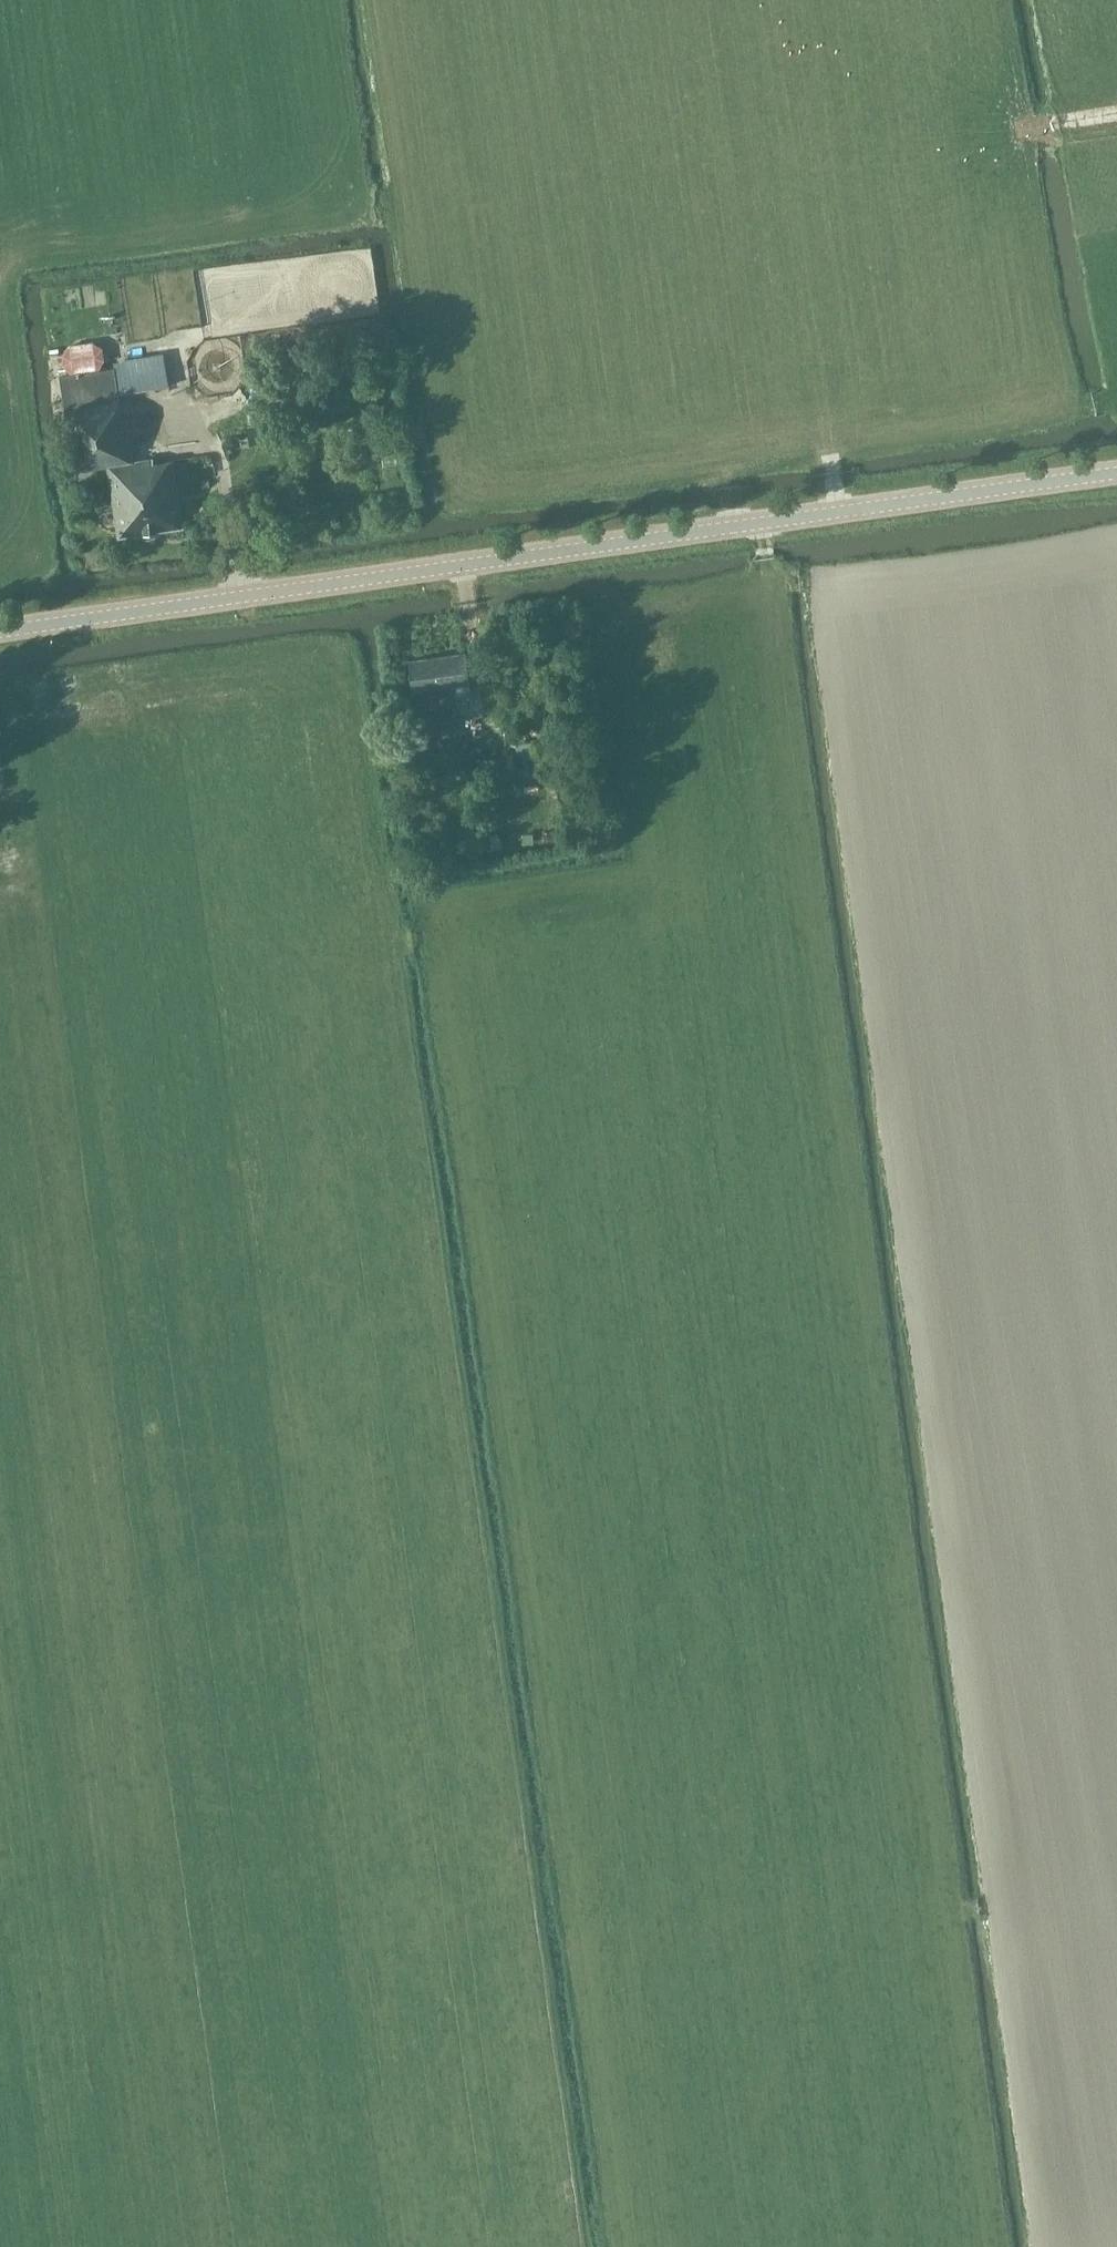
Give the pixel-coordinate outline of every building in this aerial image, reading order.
[(133,391),(170,386),(165,354),(127,359),(133,391)] [(109,466),(109,467),(110,465),(133,463),(134,461),(133,461),(127,416),(123,417),(116,367),(61,374),(75,470),(109,466)] [(274,420),(262,422),(265,440),(277,438),(274,420)] [(154,458),(134,461),(133,463),(110,465),(109,467),(119,536),(182,527),(173,460),(154,463),(154,458)] [(414,691),(470,683),(466,652),(410,660),(414,691)] [(468,733),(463,710),(419,715),(425,740),(468,733)]
